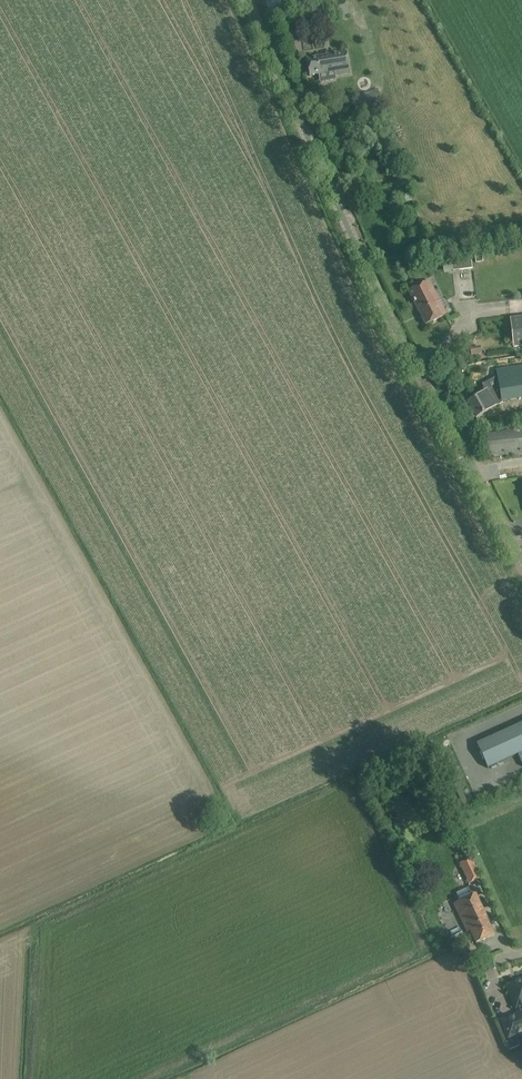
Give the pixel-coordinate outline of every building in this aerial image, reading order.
[(328,5),(332,20),(349,14),(345,0),(343,0),(328,5)] [(317,57),(306,59),(309,76),(319,74),(320,82),(337,79),(336,77),(335,71),(350,69),(347,52),(317,57)] [(378,91),(353,99),(356,111),(382,103),(378,91)] [(482,254),(474,254),(475,263),(483,262),(482,254)] [(471,255),(451,258),(453,271),(472,269),(471,255)] [(419,286),(409,291),(426,325),(447,315),(439,301),(438,301),(428,281),(419,286)] [(509,318),(513,348),(521,347),(521,317),(509,318)] [(470,348),(470,349),(471,355),(471,356),(481,354),(480,346),(470,348)] [(497,367),(498,376),(501,401),(521,398),(521,363),(497,367)] [(471,400),(467,402),(472,411),(470,412),(473,418),(476,418),(485,412),(503,403),(501,401),(498,376),(491,379),(482,385),(484,388),(469,397),(471,400)] [(479,432),(481,457),(521,454),(521,428),(517,428),(490,431),(479,432)] [(476,743),(487,768),(517,754),(521,764),(521,722),(476,743)] [(458,782),(453,784),(462,808),(467,806),(458,782)] [(470,858),(460,863),(468,882),(479,878),(470,858)] [(457,902),(454,904),(467,932),(470,931),(476,943),(493,935),(474,894),(457,902)] [(501,1021),(508,1038),(521,1033),(521,980),(520,981),(519,979),(512,982),(513,984),(507,986),(511,996),(518,1014),(501,1021)] [(517,1038),(506,1043),(509,1050),(520,1046),(518,1042),(517,1038)]
